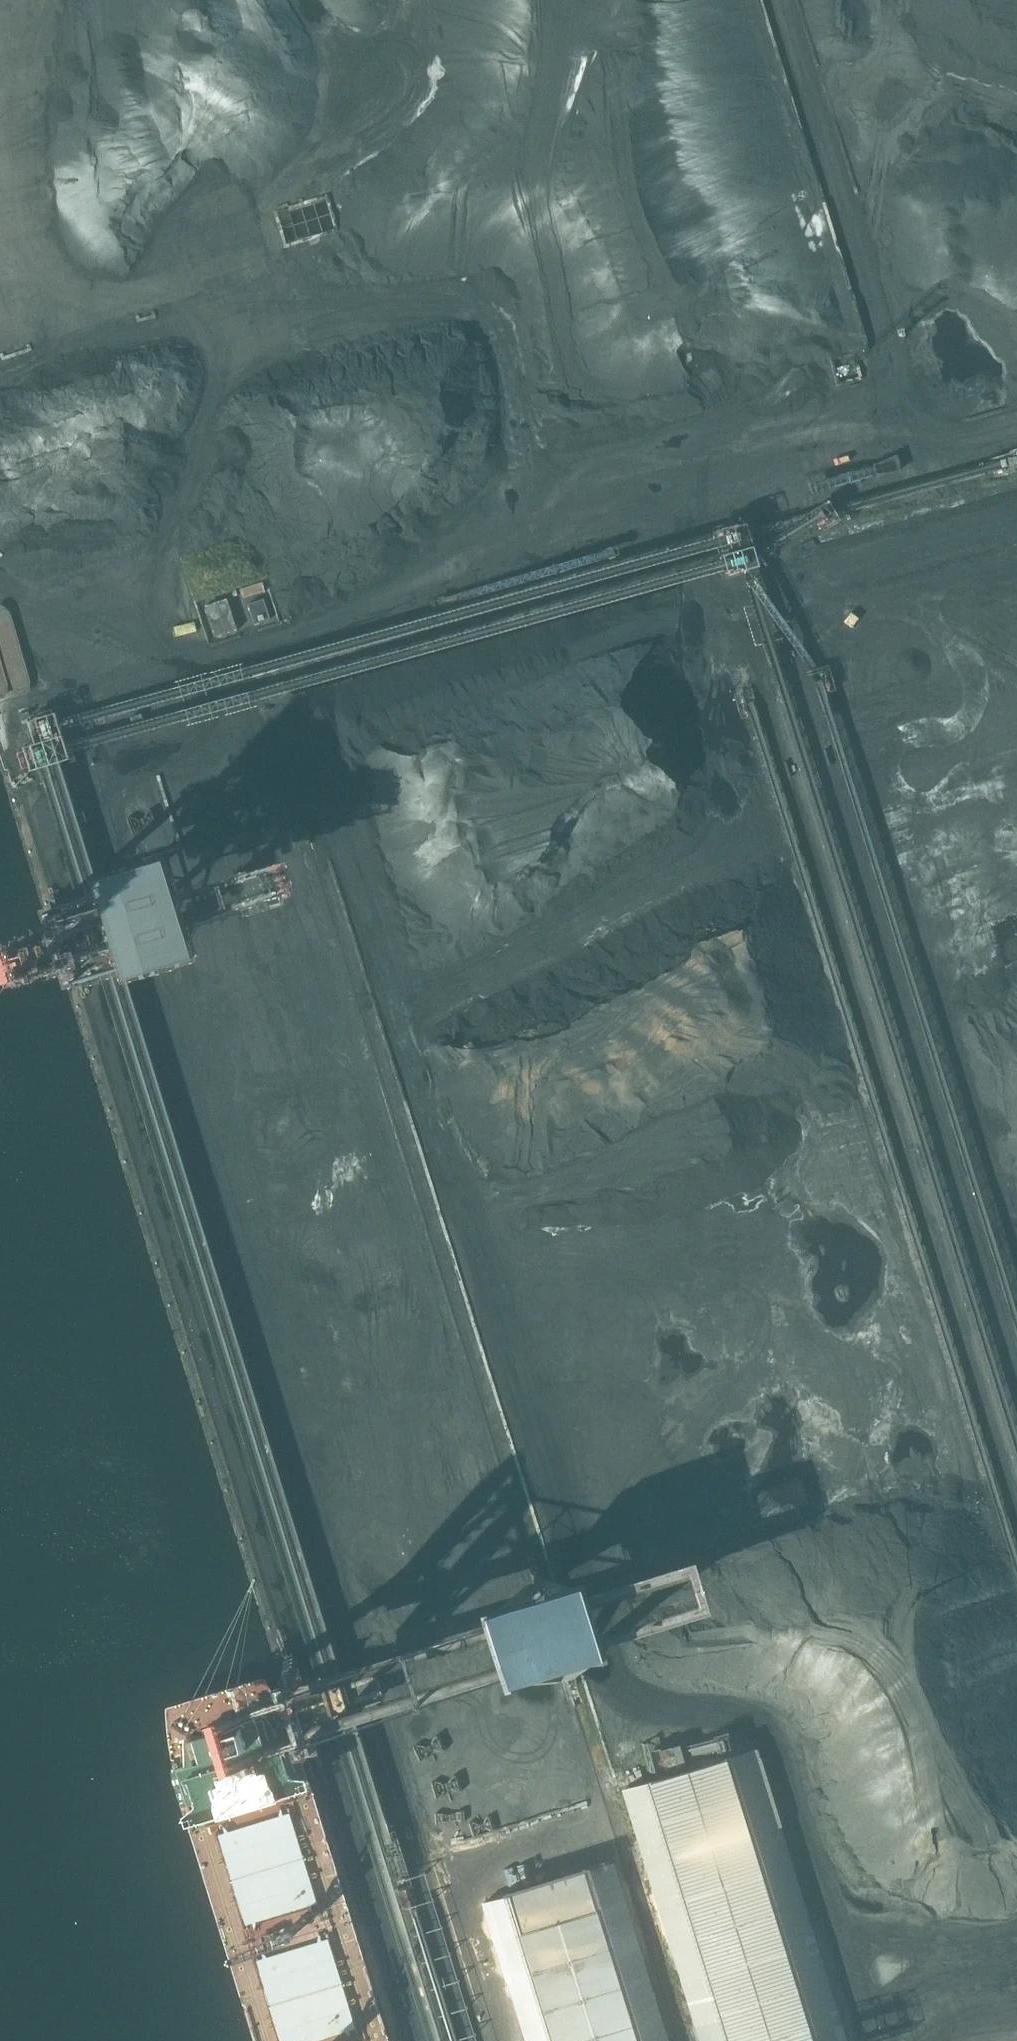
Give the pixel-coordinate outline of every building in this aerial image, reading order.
[(760,1744),(623,1786),(702,2040),(851,2040),(760,1744)] [(489,1908),(488,1906),(484,1908),(497,1948),(500,1947),(503,1954),(505,1961),(507,1967),(512,1984),(517,2000),(514,2001),(515,2007),(518,2006),(528,2038),(525,2039),(526,2040),(675,2040),(673,2035),(670,2036),(660,2004),(663,2003),(661,1997),(658,1998),(648,1966),(651,1965),(650,1959),(647,1960),(637,1928),(640,1927),(638,1921),(635,1922),(619,1868),(489,1908)]
